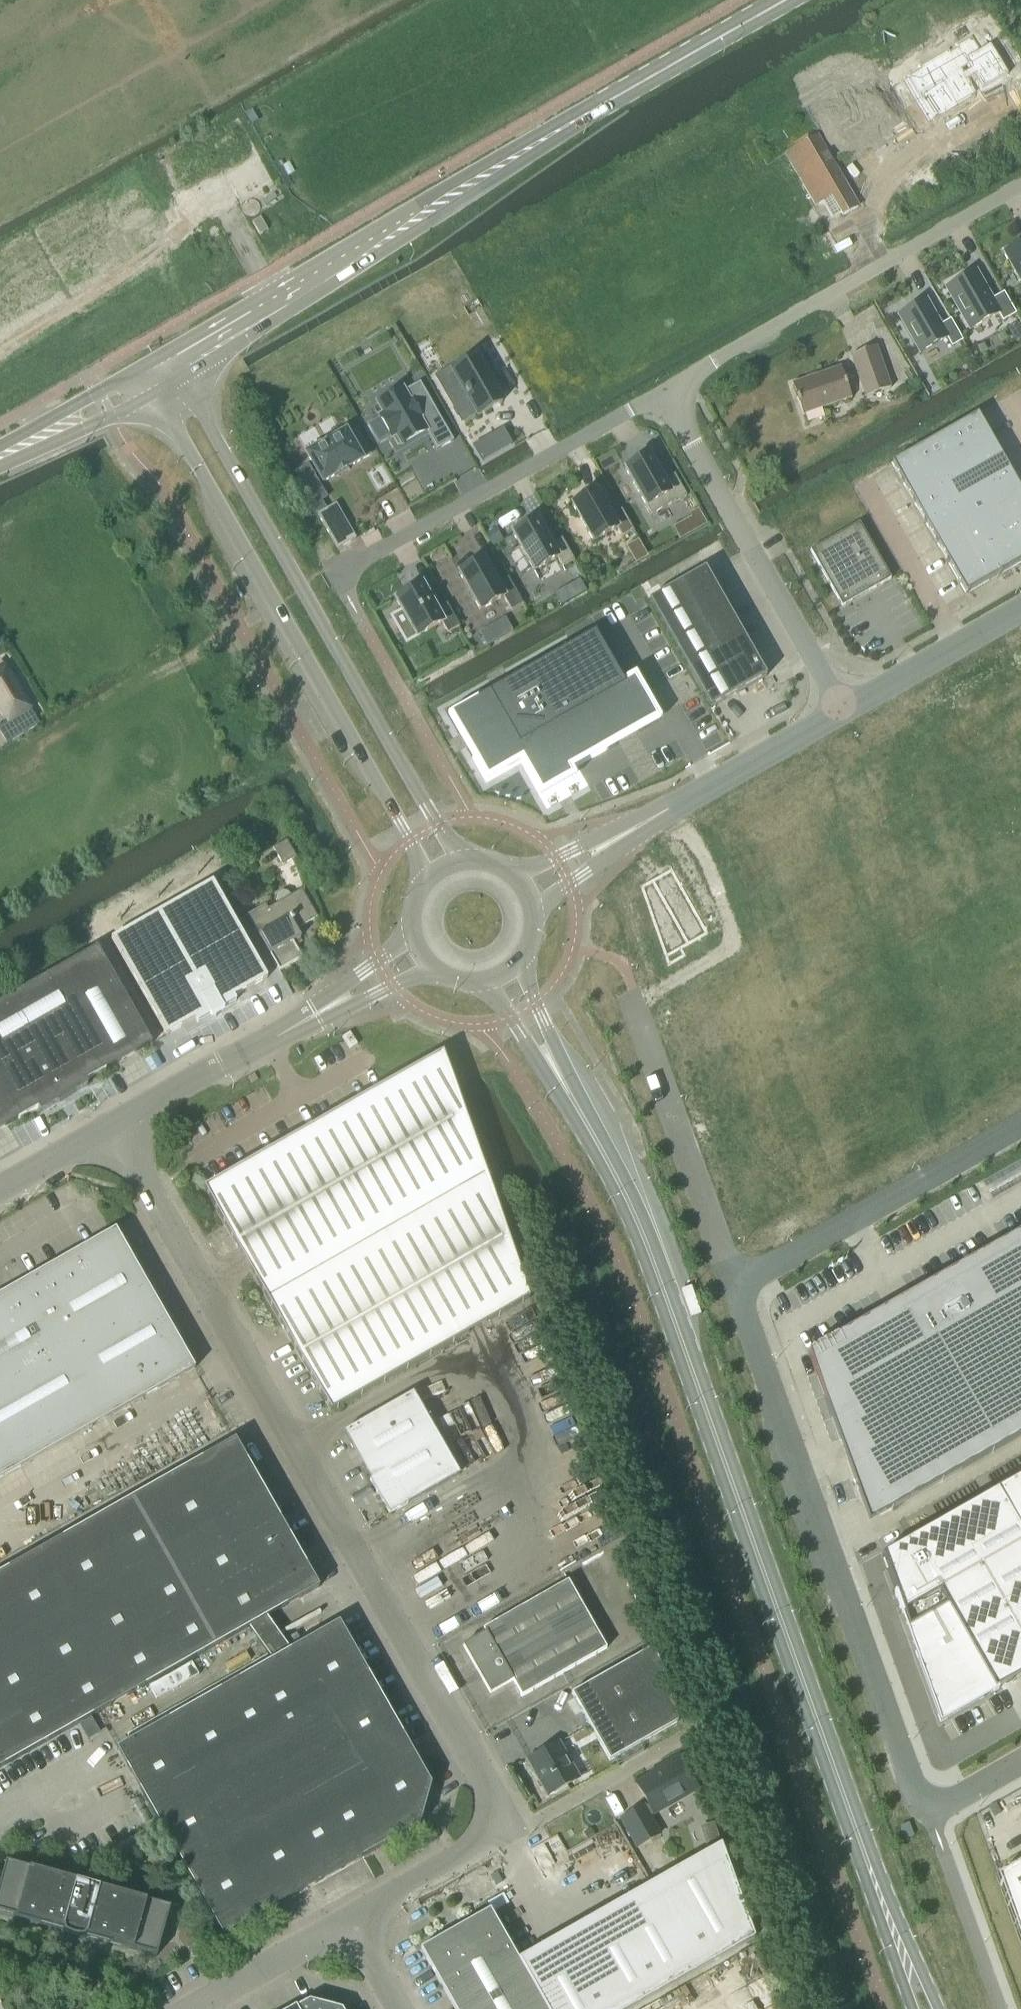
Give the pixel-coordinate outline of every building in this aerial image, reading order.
[(991,43),(986,45),(980,49),(979,46),(972,34),(965,39),(911,69),(907,72),(919,94),(932,121),(956,105),(968,98),(1004,77),(1009,75),(996,52),(991,43)] [(826,113),(777,140),(822,215),(869,192),(826,113)] [(260,216),(252,221),(259,234),(268,230),(260,216)] [(1004,254),(1020,284),(1020,245),(1004,254)] [(976,271),(947,287),(970,329),(998,313),(1003,321),(1016,313),(1004,292),(992,298),(976,271)] [(926,299),(899,314),(920,352),(946,337),(952,346),(963,340),(951,318),(940,324),(926,299)] [(877,346),(851,355),(865,396),(891,387),(877,346)] [(460,384),(447,391),(459,414),(473,406),(478,415),(502,401),(494,387),(501,383),(494,371),(487,375),(476,356),(452,370),(460,384)] [(840,367),(791,384),(802,415),(851,398),(840,367)] [(380,417),(367,424),(378,443),(391,436),(397,447),(426,431),(437,450),(453,440),(420,382),(405,390),(403,387),(376,402),(383,413),(379,415),(380,417)] [(891,462),(965,593),(1020,562),(1020,489),(978,413),(891,462)] [(503,429),(473,446),(482,461),(511,444),(503,429)] [(309,451),(307,453),(323,482),(325,480),(336,474),(349,467),(362,459),(370,455),(355,430),(348,434),(346,431),(333,438),(320,445),(320,446),(309,451)] [(650,455),(625,468),(651,514),(674,501),(675,502),(687,495),(675,474),(664,479),(650,455)] [(302,485),(315,478),(307,465),(295,472),(302,485)] [(597,490),(572,504),(593,541),(617,528),(622,537),(634,531),(621,509),(611,515),(597,490)] [(336,503),(317,514),(337,548),(356,538),(336,503)] [(699,509),(690,514),(698,528),(707,524),(699,509)] [(537,519),(513,533),(534,570),(557,557),(562,567),(574,560),(562,538),(551,544),(537,519)] [(859,522),(810,550),(842,606),(860,595),(891,578),(859,522)] [(494,530),(486,535),(491,544),(499,540),(494,530)] [(483,558),(459,572),(480,610),(503,597),(511,610),(523,603),(508,577),(498,583),(483,558)] [(705,569),(649,600),(710,708),(766,676),(705,569)] [(571,583),(578,596),(587,591),(580,578),(571,583)] [(422,584),(386,604),(395,621),(405,615),(417,636),(442,622),(448,633),(460,626),(447,603),(436,609),(422,584)] [(491,627),(480,633),(488,646),(498,641),(491,627)] [(477,698),(451,713),(462,733),(461,733),(468,746),(469,745),(487,778),(507,766),(508,767),(522,759),(540,789),(543,795),(576,776),(572,769),(571,766),(617,740),(617,741),(636,730),(635,729),(655,718),(660,715),(635,673),(622,680),(595,632),(593,632),(572,644),(477,699),(477,698)] [(0,669),(0,703),(9,718),(30,705),(6,665),(0,669)] [(273,847),(283,865),(296,857),(287,839),(273,847)] [(672,868),(639,886),(667,968),(685,957),(682,949),(706,933),(672,868)] [(166,1035),(187,1023),(196,1018),(197,1022),(235,1001),(233,997),(267,978),(212,881),(111,939),(166,1035)] [(296,929),(317,917),(302,889),(290,895),(288,892),(283,890),(277,893),(276,899),(278,902),(268,908),(266,905),(247,915),(279,971),(302,958),(293,941),(301,937),(296,929)] [(116,1063),(152,1043),(97,947),(0,1002),(0,1129),(38,1108),(40,1112),(87,1085),(85,1081),(116,1063)] [(204,1188),(331,1412),(529,1299),(442,1052),(204,1188)] [(195,1368),(116,1229),(111,1232),(19,1284),(0,1294),(0,1478),(195,1368)] [(808,1352),(861,1502),(869,1522),(891,1510),(1020,1436),(1020,1231),(1002,1241),(990,1248),(933,1281),(815,1348),(808,1352)] [(370,1479),(369,1480),(389,1514),(407,1504),(460,1474),(413,1392),(343,1432),(370,1479)] [(319,1587),(235,1439),(0,1573),(0,1768),(248,1627),(267,1616),(319,1587)] [(882,1554),(888,1571),(895,1592),(894,1592),(896,1598),(899,1607),(901,1614),(905,1613),(918,1651),(915,1651),(939,1722),(953,1715),(965,1708),(977,1701),(983,1698),(981,1694),(988,1690),(991,1688),(993,1692),(998,1689),(997,1688),(1001,1686),(1020,1675),(1020,1475),(882,1553),(882,1554)] [(483,1629),(485,1632),(463,1645),(490,1693),(512,1680),(521,1697),(607,1648),(568,1580),(483,1629)] [(248,1627),(271,1660),(290,1650),(267,1616),(248,1627)] [(223,1936),(420,1824),(431,1783),(339,1622),(290,1650),(271,1660),(116,1748),(223,1936)] [(609,1760),(678,1722),(653,1647),(571,1693),(609,1760)] [(149,1686),(156,1698),(198,1674),(191,1662),(149,1686)] [(528,1759),(548,1795),(578,1778),(558,1743),(528,1759)] [(680,1757),(636,1782),(649,1805),(644,1807),(644,1806),(621,1818),(637,1846),(659,1834),(650,1816),(698,1789),(680,1757)] [(753,1938),(720,1844),(518,1959),(490,1909),(420,1948),(455,2008),(627,2008),(753,1938)] [(667,1844),(661,1850),(666,1858),(674,1856),(675,1847),(667,1844)] [(86,1936),(157,1955),(170,1907),(6,1862),(0,1883),(0,1912),(63,1930),(63,1932),(65,1934),(82,1939),(85,1938),(86,1936)] [(998,1877),(1020,1942),(1020,1864),(998,1877)] [(342,2008),(309,1999),(296,2006),(296,2005),(289,2008),(342,2008)]
